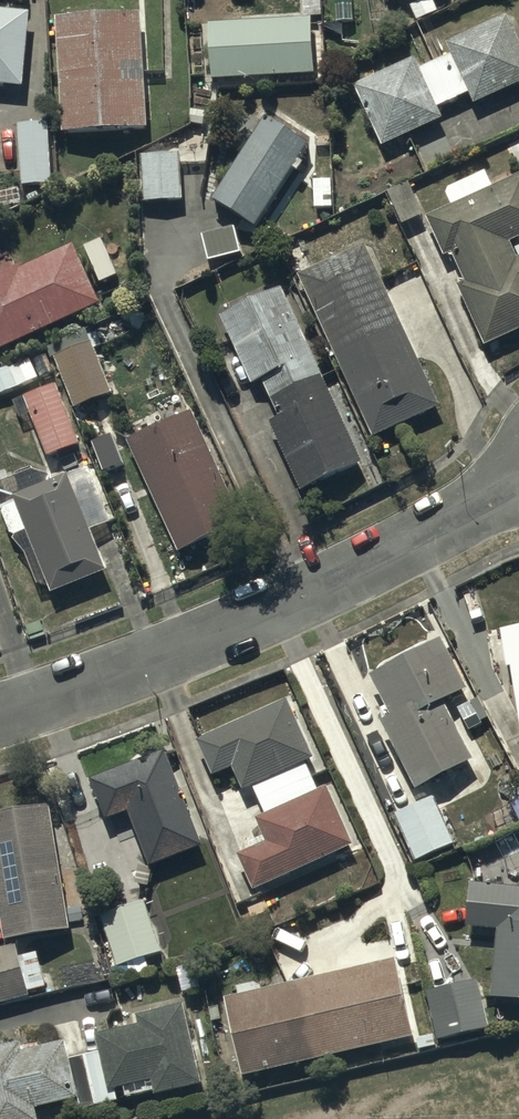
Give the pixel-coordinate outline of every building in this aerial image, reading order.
[(25,90),(32,16),(0,13),(0,88),(25,90)] [(140,17),(59,22),(65,137),(147,133),(140,17)] [(381,149),(441,121),(435,110),(456,100),(458,103),(470,97),(474,106),(518,85),(518,46),(506,18),(446,46),(450,56),(417,71),(413,61),(354,88),(381,149)] [(209,27),(212,82),(313,77),(310,22),(209,27)] [(255,231),(292,173),(297,176),(303,166),(298,163),(309,146),(264,118),(211,203),(255,231)] [(20,203),(20,187),(51,187),(50,127),(20,128),(20,170),(0,170),(0,203),(20,203)] [(515,169),(518,167),(518,139),(504,146),(515,169)] [(180,157),(142,157),(142,204),(181,204),(180,157)] [(485,349),(518,333),(518,260),(517,261),(510,245),(518,241),(518,177),(492,189),(485,174),(444,193),(451,209),(426,220),(444,259),(450,256),(464,286),(458,289),(485,349)] [(201,238),(208,264),(241,255),(234,229),(201,238)] [(102,307),(74,246),(0,280),(0,354),(102,307)] [(363,247),(297,278),(372,439),(438,408),(363,247)] [(362,467),(280,292),(219,320),(251,389),(262,384),(278,420),(268,425),(301,495),(362,467)] [(91,345),(55,360),(76,411),(112,397),(91,345)] [(0,373),(0,398),(40,382),(38,378),(52,373),(45,355),(0,373)] [(20,421),(31,417),(48,460),(79,448),(56,388),(13,404),(20,421)] [(165,427),(157,411),(117,432),(130,443),(127,444),(177,555),(241,526),(191,415),(165,427)] [(52,596),(107,574),(91,535),(112,526),(90,470),(47,487),(41,470),(0,486),(0,506),(17,548),(3,553),(17,594),(47,583),(52,596)] [(501,634),(506,670),(512,670),(518,716),(518,631),(501,634)] [(442,644),(370,679),(390,721),(382,725),(415,793),(472,765),(442,703),(465,692),(442,644)] [(289,704),(197,744),(213,779),(231,771),(242,794),(252,789),(265,819),(256,823),(266,846),(236,859),(252,895),(353,851),(327,791),(319,794),(306,765),(314,762),(289,704)] [(163,755),(93,784),(109,824),(130,815),(151,867),(201,847),(163,755)] [(395,816),(415,862),(454,845),(434,799),(395,816)] [(0,817),(0,913),(5,944),(71,934),(52,809),(0,817)] [(471,886),(467,930),(495,933),(489,1001),(518,1003),(518,891),(471,886)] [(162,955),(144,903),(100,919),(118,971),(114,972),(118,982),(149,971),(145,961),(162,955)] [(0,953),(0,1006),(31,998),(29,992),(48,987),(40,956),(19,961),(16,949),(0,953)] [(93,962),(59,970),(64,992),(98,984),(93,962)] [(394,964),(225,1002),(243,1078),(411,1040),(394,964)] [(477,983),(425,995),(436,1043),(488,1031),(477,983)] [(0,1051),(0,1118),(39,1118),(38,1113),(73,1105),(76,1116),(117,1106),(115,1095),(155,1086),(158,1099),(205,1088),(186,1008),(137,1019),(139,1028),(97,1038),(101,1055),(68,1062),(65,1046),(24,1056),(22,1046),(0,1051)]
